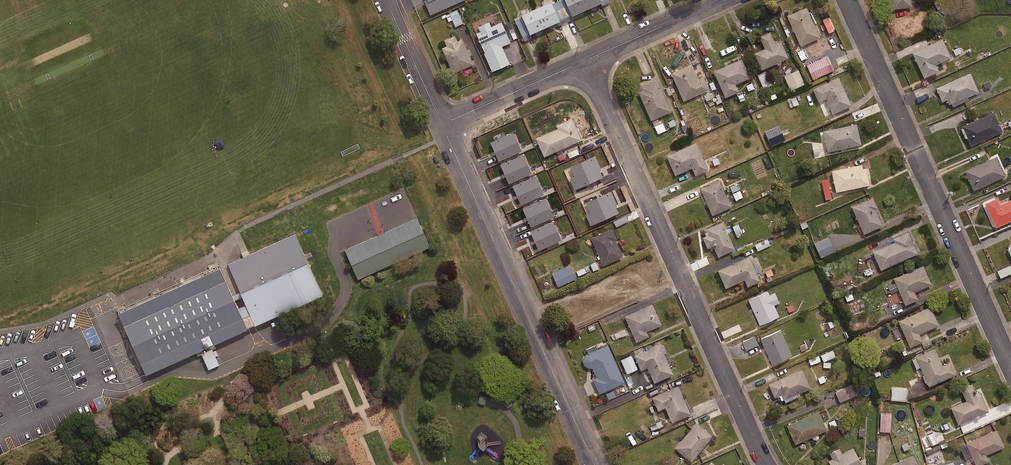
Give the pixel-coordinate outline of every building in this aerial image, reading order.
[(423,0),(428,13),(458,0),(423,0)] [(556,17),(548,0),(542,0),(517,12),(519,16),(513,19),(520,34),(556,17)] [(568,12),(595,0),(563,0),(568,12)] [(820,35),(806,5),(787,14),(800,44),(820,35)] [(455,8),(441,15),(444,22),(451,18),(454,25),(461,22),(455,8)] [(494,23),(491,16),(474,23),(478,32),(475,33),(490,69),(507,61),(500,45),(508,41),(500,21),(494,23)] [(788,57),(775,24),(758,31),(765,47),(754,50),(761,68),(788,57)] [(455,40),(453,34),(443,39),(445,44),(440,47),(451,72),(471,63),(468,54),(476,51),(469,34),(455,40)] [(949,56),(940,37),(910,50),(922,76),(937,69),(934,63),(949,56)] [(750,75),(742,57),(714,69),(725,95),(738,89),(735,82),(750,75)] [(838,66),(834,58),(821,63),(825,72),(838,66)] [(695,69),(692,63),(672,71),(683,99),(710,87),(701,66),(695,69)] [(804,82),(798,68),(784,74),(790,88),(804,82)] [(771,83),(766,70),(758,73),(763,86),(771,83)] [(934,86),(940,100),(945,98),(947,102),(949,101),(951,105),(966,98),(965,96),(977,91),(968,71),(934,86)] [(851,103),(838,75),(813,87),(818,99),(825,96),(832,111),(851,103)] [(653,119),(656,126),(667,121),(670,126),(675,124),(669,111),(671,110),(656,77),(637,87),(652,119),(653,119)] [(925,97),(922,88),(914,92),(917,100),(925,97)] [(796,94),(789,96),(793,106),(800,103),(796,94)] [(1000,130),(991,111),(961,125),(969,144),(1000,130)] [(581,138),(571,116),(556,123),(557,126),(536,136),(544,154),(581,138)] [(861,143),(856,122),(823,129),(827,150),(861,143)] [(534,163),(522,133),(495,144),(501,157),(509,154),(516,170),(534,163)] [(708,167),(696,140),(666,154),(675,173),(692,166),(695,173),(708,167)] [(571,155),(568,149),(556,155),(558,160),(571,155)] [(1003,175),(995,156),(963,169),(972,189),(1003,175)] [(869,183),(865,161),(831,169),(836,190),(869,183)] [(731,204),(720,178),(700,187),(712,213),(731,204)] [(743,196),(737,182),(730,185),(735,199),(743,196)] [(593,202),(586,187),(570,195),(583,224),(603,215),(601,212),(610,208),(605,197),(593,202)] [(883,223),(872,196),(852,205),(863,232),(883,223)] [(1000,206),(996,198),(985,204),(996,229),(1010,222),(1010,201),(1000,206)] [(543,217),(539,209),(525,215),(530,224),(543,217)] [(626,213),(612,218),(615,225),(629,219),(626,213)] [(419,219),(346,251),(359,281),(432,249),(419,219)] [(734,247),(722,220),(705,228),(707,233),(702,235),(707,247),(713,244),(718,255),(734,247)] [(738,222),(732,225),(737,235),(743,232),(738,222)] [(618,238),(613,226),(591,236),(603,263),(622,255),(615,239),(618,238)] [(917,251),(908,230),(871,246),(881,268),(917,251)] [(221,265),(118,311),(148,377),(198,354),(199,357),(203,355),(210,371),(220,366),(216,357),(219,356),(216,350),(217,349),(216,347),(250,331),(250,330),(258,326),(258,327),(326,297),(297,233),(229,264),(249,306),(241,310),(221,265)] [(755,243),(757,250),(770,244),(769,242),(774,240),(772,236),(755,243)] [(835,250),(829,236),(815,242),(821,256),(835,250)] [(762,269),(754,252),(718,269),(726,286),(744,277),(747,284),(760,279),(756,272),(762,269)] [(931,282),(923,263),(893,276),(905,303),(918,297),(914,290),(931,282)] [(589,264),(576,270),(578,275),(591,270),(589,264)] [(576,277),(571,265),(552,272),(558,285),(576,277)] [(770,293),(767,288),(748,297),(759,322),(778,314),(773,302),(779,300),(775,291),(770,293)] [(918,297),(920,304),(928,301),(924,293),(917,296),(918,297)] [(661,322),(652,302),(625,314),(636,340),(648,334),(646,329),(661,322)] [(906,310),(903,304),(891,311),(895,317),(906,310)] [(938,323),(930,305),(898,319),(910,345),(922,339),(919,331),(938,323)] [(792,353),(780,327),(760,336),(772,362),(792,353)] [(760,349),(753,336),(743,342),(750,354),(760,349)] [(673,372),(660,342),(634,353),(640,368),(647,365),(654,381),(673,372)] [(608,343),(586,353),(583,358),(583,362),(587,366),(592,367),(596,376),(592,377),(599,392),(625,380),(608,343)] [(942,363),(935,347),(912,357),(916,367),(920,365),(929,384),(955,372),(950,360),(942,363)] [(835,355),(832,348),(820,354),(823,360),(835,355)] [(637,367),(631,353),(621,358),(627,372),(637,367)] [(821,360),(819,354),(808,358),(810,364),(821,360)] [(774,395),(779,393),(782,398),(784,397),(785,400),(800,393),(799,391),(810,386),(802,368),(769,383),(774,395)] [(691,411),(678,383),(652,396),(658,408),(665,405),(672,421),(691,411)] [(975,392),(971,383),(961,388),(966,399),(951,406),(958,422),(961,421),(964,430),(978,424),(974,415),(989,409),(980,390),(975,392)] [(856,394),(852,384),(835,391),(840,401),(856,394)] [(909,387),(892,386),(891,398),(909,399),(909,387)] [(891,400),(883,399),(883,409),(891,410),(891,400)] [(826,428),(817,409),(786,422),(795,442),(826,428)] [(891,412),(879,412),(879,430),(890,430),(891,412)] [(932,445),(945,439),(943,433),(935,436),(925,412),(918,415),(932,445)] [(948,419),(940,422),(943,430),(950,426),(948,419)] [(712,435),(697,421),(675,446),(691,460),(712,435)] [(1004,445),(996,428),(977,436),(976,433),(965,438),(976,464),(988,459),(986,453),(1004,445)] [(839,446),(829,451),(832,456),(828,458),(832,464),(863,464),(854,446),(842,452),(839,446)] [(897,455),(890,458),(892,463),(887,464),(919,464),(914,453),(899,460),(897,455)]
